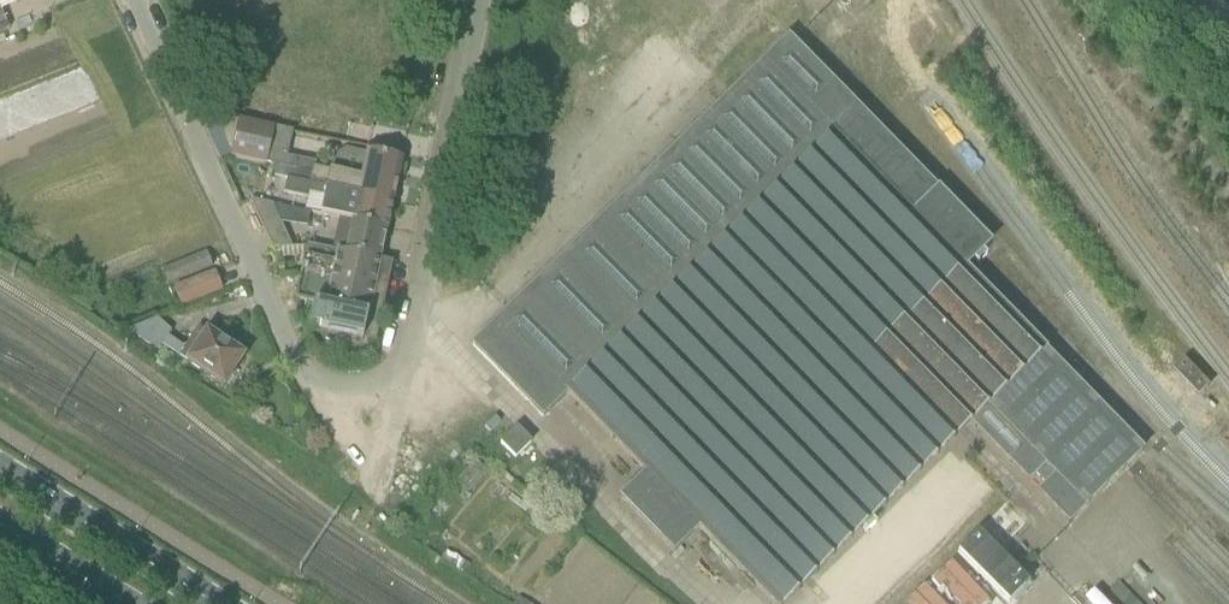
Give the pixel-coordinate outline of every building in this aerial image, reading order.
[(11,30),(2,11),(0,7),(0,35),(11,30)] [(1130,462),(1142,451),(962,266),(973,256),(987,242),(935,189),(934,190),(886,141),(784,38),(748,73),(731,91),(473,346),(542,417),(566,394),(644,474),(620,499),(671,552),(698,528),(774,603),(784,603),(963,430),(972,421),(1028,480),(1036,472),(1046,483),(1039,491),(1069,522),(1095,496),(1113,479),(1130,462)] [(288,131),(216,116),(224,139),(234,141),(231,156),(268,163),(272,144),(285,147),(288,131)] [(393,203),(395,197),(404,156),(370,148),(363,179),(315,169),(311,182),(357,191),(356,194),(393,203)] [(311,182),(315,169),(316,163),(298,159),(296,169),(294,181),(311,185),(311,182)] [(294,181),(288,180),(285,194),(307,198),(308,192),(326,196),(322,214),(341,218),(388,228),(393,203),(356,194),(357,191),(311,182),(311,185),(294,181)] [(251,201),(269,240),(273,249),(293,248),(292,247),(273,205),(252,200),(251,201)] [(353,221),(353,222),(341,218),(333,251),(380,261),(388,228),(353,221)] [(374,290),(380,262),(380,261),(333,251),(333,252),(308,246),(292,247),(293,248),(273,249),(277,258),(305,256),(301,275),(374,290)] [(207,253),(176,266),(181,280),(212,267),(207,253)] [(215,273),(175,289),(182,306),(221,291),(215,273)] [(301,275),(296,300),(314,304),(309,328),(363,340),(374,290),(301,275)] [(171,335),(156,319),(126,332),(158,354),(163,347),(225,387),(245,357),(199,327),(185,348),(168,337),(171,335)] [(503,445),(516,458),(531,443),(517,428),(501,444),(503,446),(503,445)] [(456,482),(469,494),(488,473),(475,461),(456,482)] [(998,553),(988,543),(978,533),(957,553),(967,563),(977,574),(987,584),(998,594),(1007,603),(1008,603),(1028,584),(1018,574),(1008,564),(998,553)]
